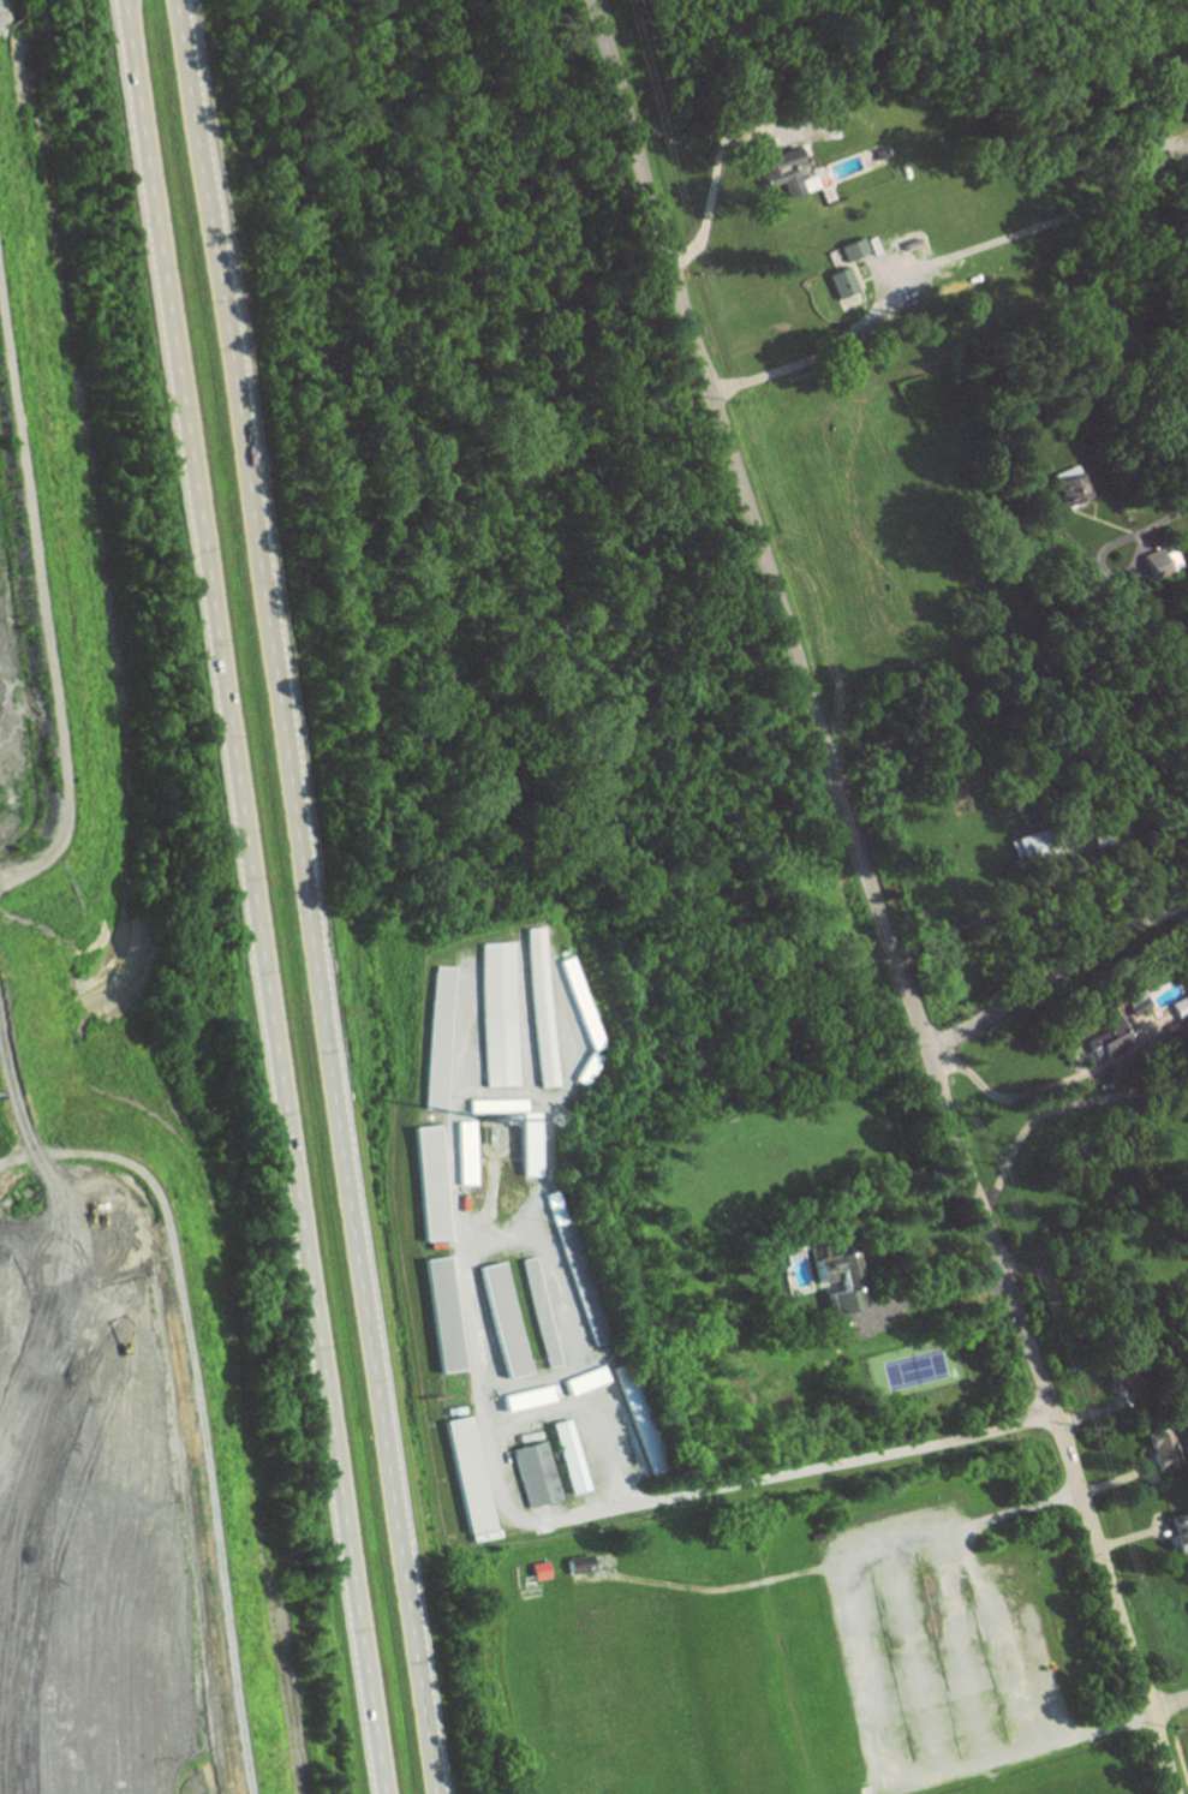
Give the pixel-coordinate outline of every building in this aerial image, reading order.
[(758,189),(778,182),(784,198),(801,192),(796,179),(800,178),(796,167),(799,166),(792,147),(767,156),(760,138),(742,145),(758,189)] [(840,262),(863,251),(857,237),(833,248),(840,262)] [(854,290),(843,266),(822,276),(832,300),(854,290)] [(1082,496),(1072,473),(1046,484),(1056,507),(1082,496)] [(1171,551),(1157,555),(1155,551),(1136,556),(1144,581),(1165,575),(1164,571),(1176,567),(1171,551)] [(523,930),(542,1089),(559,1086),(541,928),(523,930)] [(478,946),(483,1086),(518,1084),(512,943),(478,946)] [(601,1047),(571,956),(559,960),(590,1055),(576,1059),(584,1083),(600,1078),(591,1051),(601,1047)] [(435,967),(425,1109),(446,1110),(455,968),(435,967)] [(1115,1002),(1121,1019),(1146,1010),(1140,993),(1115,1002)] [(1128,1049),(1116,1018),(1103,1023),(1106,1031),(1081,1040),(1090,1064),(1128,1049)] [(472,1113),(530,1111),(529,1098),(472,1100),(472,1113)] [(414,1131),(423,1244),(449,1241),(441,1128),(414,1131)] [(548,1193),(593,1345),(610,1340),(564,1189),(548,1193)] [(548,1228),(586,1349),(603,1343),(565,1222),(548,1228)] [(426,1262),(442,1377),(466,1373),(449,1259),(426,1262)] [(518,1263),(543,1372),(556,1370),(531,1260),(518,1263)] [(480,1271),(508,1382),(529,1377),(501,1266),(480,1271)] [(571,1397),(611,1381),(604,1364),(565,1381),(571,1397)] [(608,1370),(645,1477),(664,1471),(627,1364),(608,1370)] [(511,1413),(558,1402),(553,1384),(507,1395),(511,1413)] [(444,1423),(470,1538),(496,1532),(472,1417),(444,1423)] [(576,1495),(594,1491),(574,1419),(556,1424),(576,1495)] [(547,1428),(567,1497),(584,1491),(563,1423),(547,1428)] [(1183,1465),(1175,1430),(1146,1436),(1154,1472),(1183,1465)] [(509,1450),(526,1510),(559,1502),(542,1442),(509,1450)] [(1187,1550),(1187,1512),(1167,1516),(1171,1537),(1168,1538),(1171,1553),(1187,1550)]
